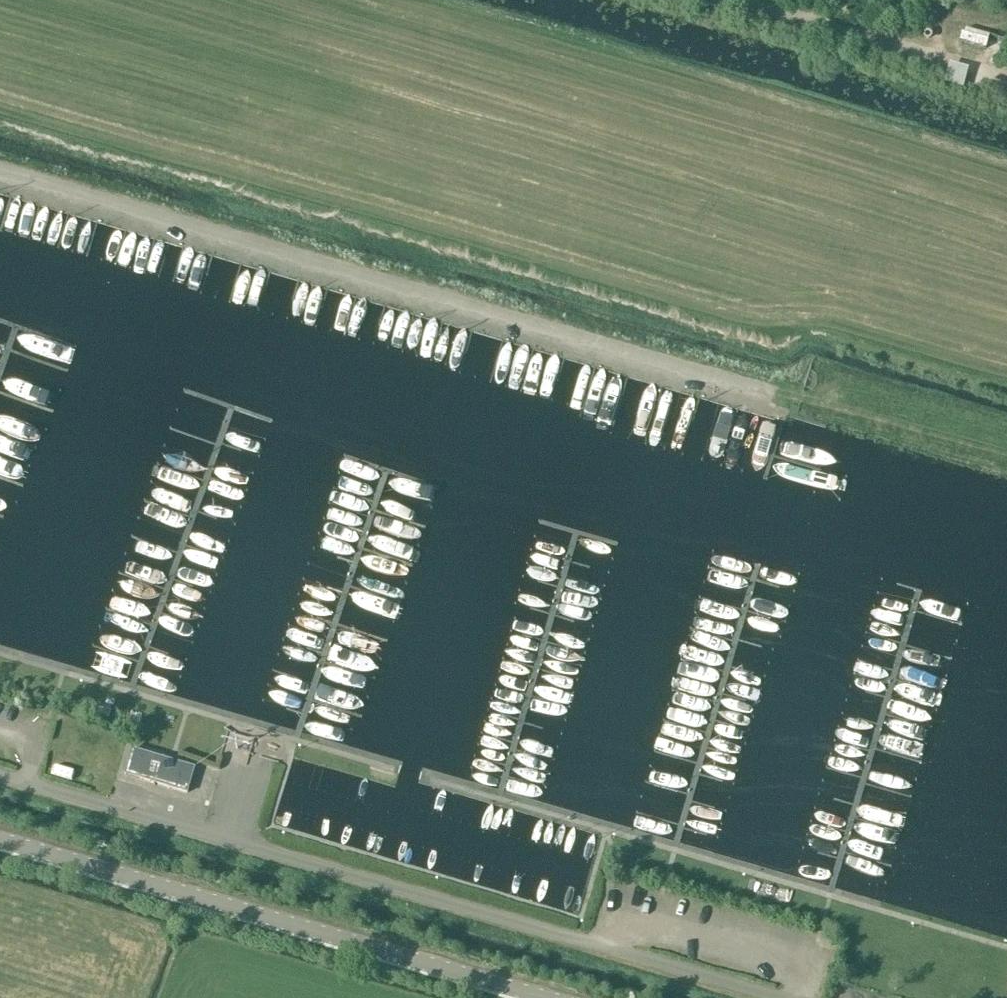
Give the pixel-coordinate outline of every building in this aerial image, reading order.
[(189,793),(196,768),(134,748),(126,773),(189,793)]
